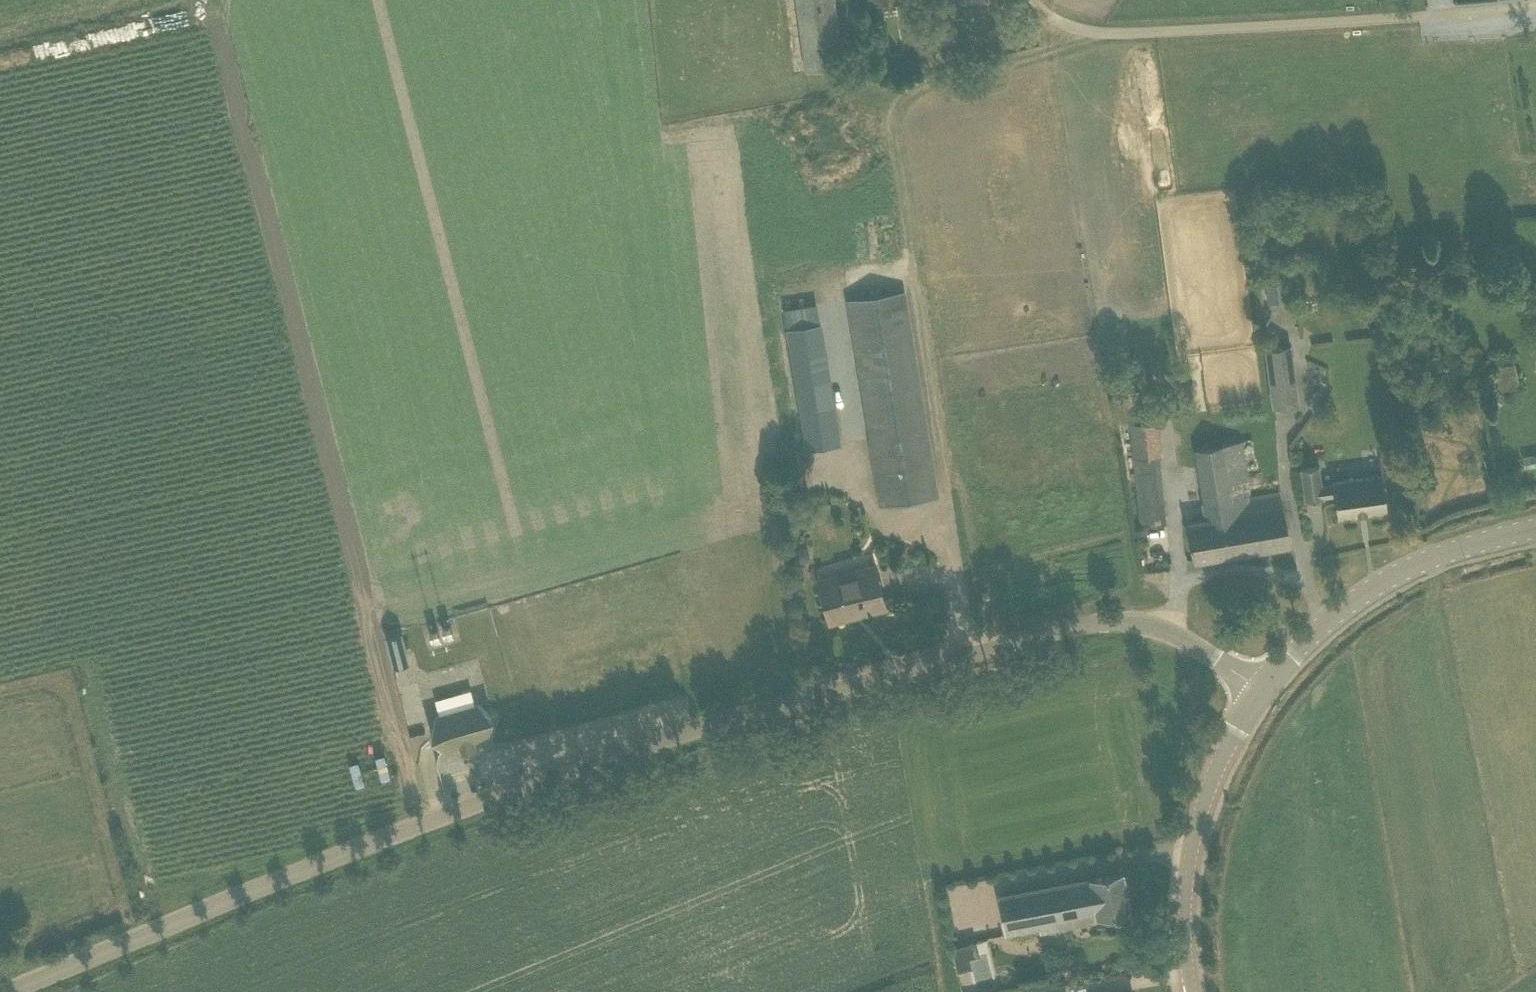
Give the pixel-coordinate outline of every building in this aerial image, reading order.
[(834,0),(797,0),(806,71),(843,66),(834,0)] [(904,291),(848,299),(881,505),(937,496),(904,291)] [(840,443),(820,323),(787,328),(807,449),(840,443)] [(1267,348),(1271,378),(1287,376),(1286,364),(1293,363),(1290,345),(1267,348)] [(1519,387),(1517,373),(1515,362),(1494,366),(1498,390),(1519,387)] [(1195,560),(1291,544),(1279,493),(1251,497),(1242,440),(1195,449),(1207,519),(1189,522),(1195,560)] [(1335,494),(1336,503),(1338,517),(1387,510),(1383,475),(1333,481),(1334,483),(1322,485),(1319,465),(1301,467),(1306,500),(1323,498),(1323,495),(1335,494)] [(1166,522),(1164,498),(1137,501),(1140,524),(1166,522)] [(862,613),(886,606),(874,564),(858,568),(859,573),(820,584),(829,617),(861,608),(862,613)] [(409,663),(402,632),(386,636),(394,667),(409,663)] [(492,717),(478,704),(478,703),(436,715),(431,734),(446,748),(459,744),(462,752),(476,748),(474,740),(487,736),(492,717)] [(1097,916),(1113,913),(1115,921),(1118,924),(1130,922),(1132,919),(1131,910),(1124,872),(1000,896),(1007,934),(1042,927),(1041,922),(1096,911),(1097,916)] [(952,947),(957,972),(964,970),(958,946),(952,947)] [(1066,988),(1065,983),(1023,990),(1024,991),(1066,991),(1066,988)]
